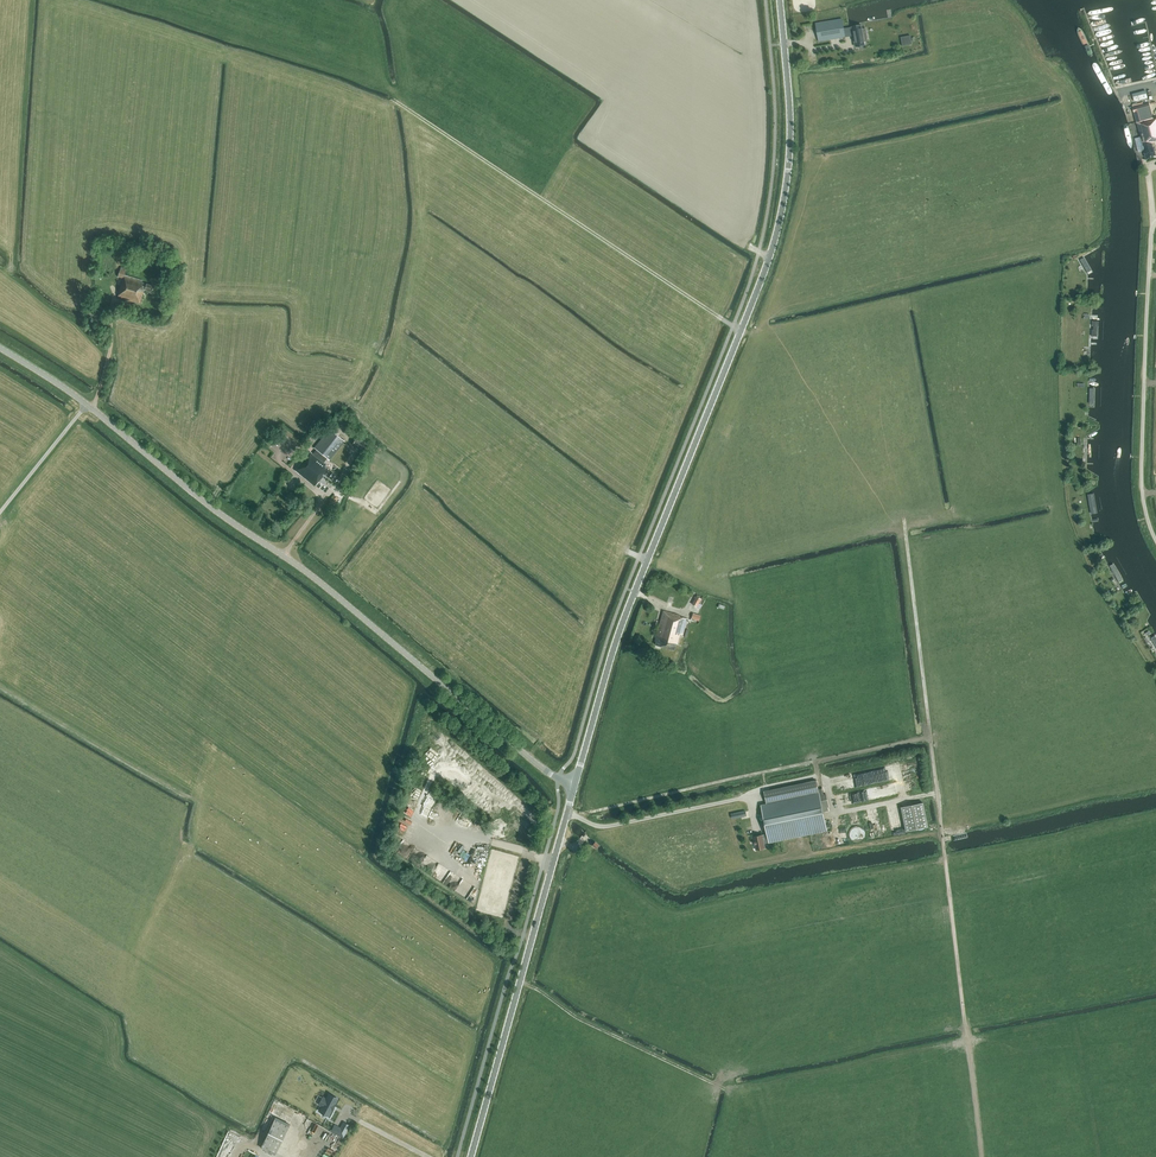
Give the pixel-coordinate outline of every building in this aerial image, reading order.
[(844,29),(842,19),(815,23),(819,41),(853,35),(855,46),(865,45),(865,41),(867,41),(865,28),(861,28),(861,25),(852,27),(844,29)] [(1152,118),(1148,103),(1133,108),(1137,122),(1144,151),(1146,157),(1155,155),(1153,148),(1151,143),(1155,141),(1155,118),(1153,119),(1152,118)] [(1093,271),(1085,257),(1080,260),(1087,274),(1093,271)] [(152,291),(154,286),(142,282),(142,280),(125,274),(126,269),(121,267),(118,276),(123,278),(119,291),(120,291),(118,297),(140,304),(144,289),(152,291)] [(1101,317),(1093,316),(1092,340),(1100,340),(1101,317)] [(330,460),(344,441),(329,429),(314,447),(317,449),(313,454),(310,452),(295,470),(315,486),(319,481),(325,474),(335,482),(339,477),(325,466),(326,464),(324,462),(327,458),(330,460)] [(362,451),(368,441),(358,434),(352,444),(362,451)] [(334,504),(339,498),(334,494),(329,500),(334,504)] [(1126,583),(1117,566),(1113,568),(1122,585),(1126,583)] [(697,606),(700,599),(695,596),(692,603),(697,606)] [(683,634),(687,618),(679,616),(680,615),(663,610),(655,641),(656,641),(655,644),(674,649),(676,643),(677,643),(680,633),(683,634)] [(764,815),(767,833),(752,836),(753,842),(754,841),(756,850),(765,848),(764,843),(769,842),(827,830),(823,811),(829,809),(826,793),(823,794),(822,788),(818,789),(816,780),(764,791),(767,803),(761,804),(763,814),(759,814),(760,816),(764,815)] [(901,807),(906,831),(928,826),(923,803),(901,807)] [(850,828),(856,841),(867,836),(861,823),(850,828)] [(467,889),(476,894),(480,888),(474,884),(473,886),(469,885),(467,889)] [(329,1094),(327,1099),(325,1098),(321,1105),(323,1106),(320,1111),(328,1115),(331,1110),(335,1104),(334,1103),(337,1099),(329,1094)] [(275,1155),(289,1124),(275,1117),(261,1148),(275,1155)] [(330,1139),(335,1142),(339,1134),(333,1132),(330,1139)] [(225,1146),(230,1148),(233,1141),(228,1139),(225,1146)]
